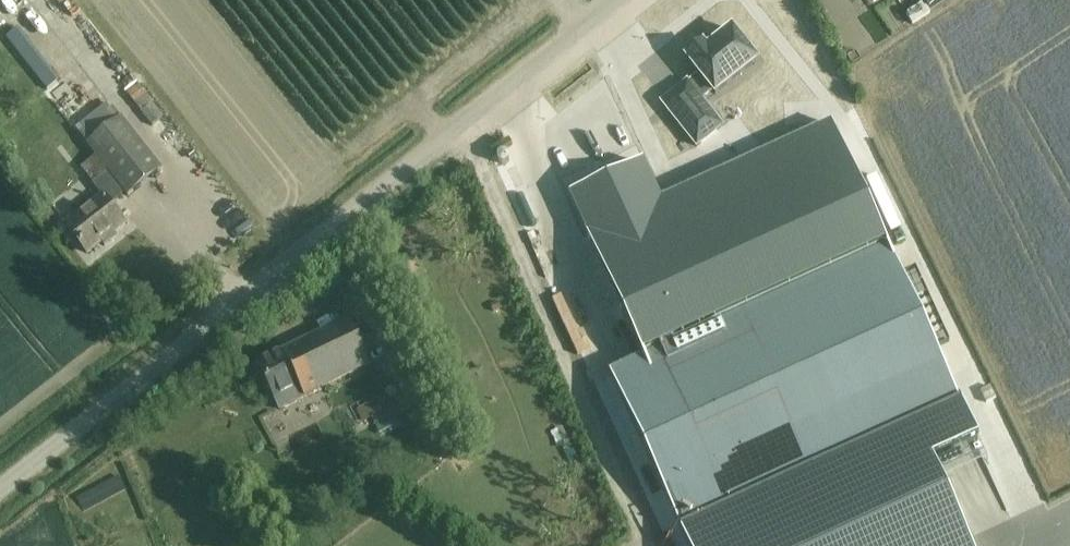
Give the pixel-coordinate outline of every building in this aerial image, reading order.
[(930,10),(945,0),(923,0),(930,10)] [(687,83),(661,103),(697,148),(722,127),(701,101),(713,92),(715,95),(757,62),(732,30),(706,51),(702,46),(686,58),(700,76),(688,85),(687,83)] [(108,94),(95,111),(107,121),(120,104),(108,94)] [(126,197),(161,170),(121,118),(84,147),(94,159),(80,170),(91,184),(90,186),(100,199),(64,227),(86,256),(101,244),(104,248),(116,238),(113,234),(124,226),(108,205),(123,193),(126,197)] [(644,165),(568,199),(644,365),(890,253),(888,249),(849,163),(832,125),(661,203),(644,165)] [(644,365),(612,379),(680,527),(912,420),(956,400),(890,253),(644,365)] [(284,410),(372,365),(349,320),(261,365),(284,410)] [(387,402),(357,413),(363,426),(372,421),(379,435),(390,430),(398,426),(396,422),(387,402)] [(680,527),(688,545),(969,545),(912,420),(680,527)]
